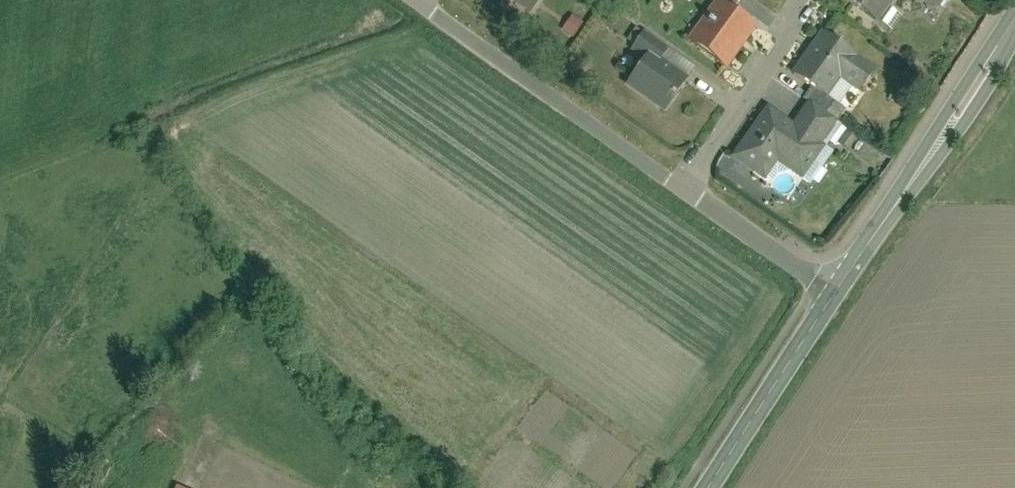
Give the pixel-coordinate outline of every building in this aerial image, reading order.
[(537,18),(549,0),(511,0),(537,18)] [(709,68),(744,24),(714,0),(713,0),(678,44),(709,68)] [(881,27),(898,0),(855,0),(850,8),(881,27)] [(579,16),(570,31),(579,36),(588,21),(579,16)] [(844,37),(804,87),(832,109),(848,88),(865,101),(880,81),(862,67),(870,57),(844,37)] [(671,117),(692,88),(656,62),(635,91),(671,117)] [(756,110),(728,151),(757,171),(768,155),(793,173),(828,122),(794,98),(777,124),(756,110)]
